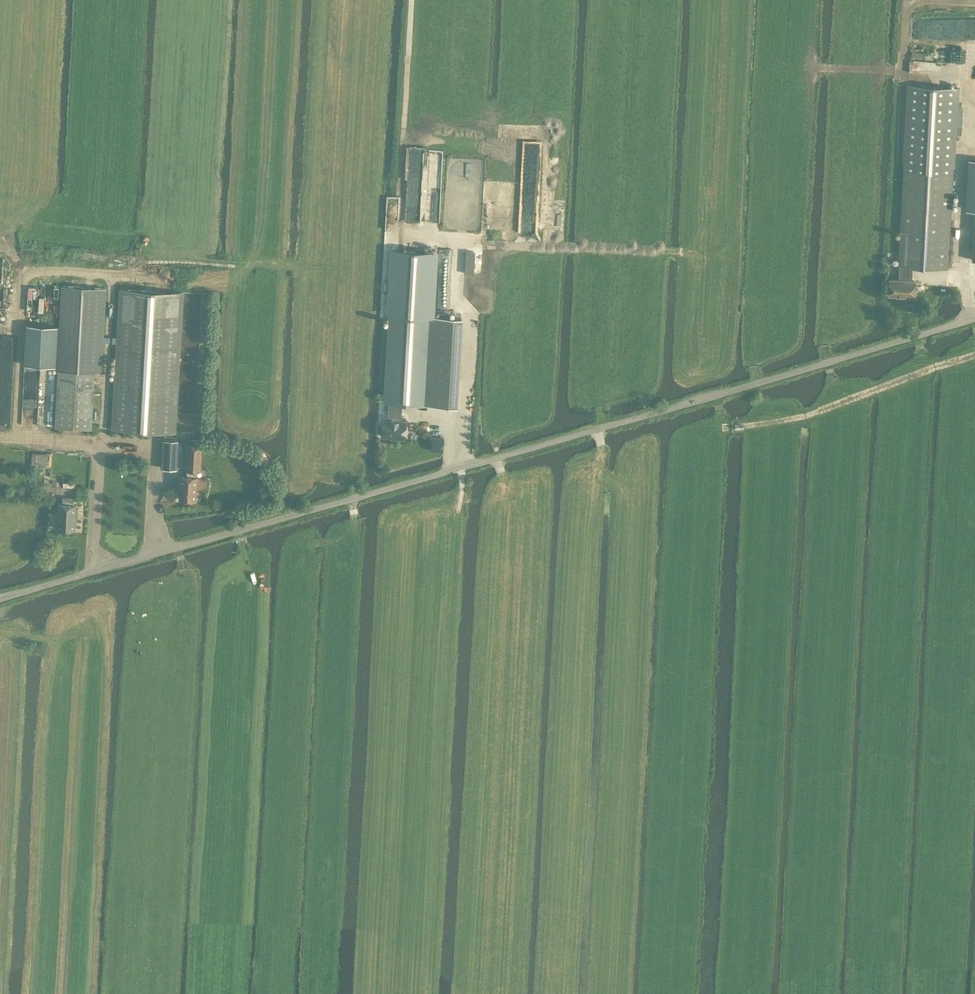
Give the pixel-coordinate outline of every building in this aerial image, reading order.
[(890,279),(889,294),(904,295),(904,297),(914,297),(915,281),(911,280),(912,266),(948,268),(952,189),(953,180),(954,167),(955,167),(959,88),(906,85),(902,164),(904,164),(899,266),(900,266),(899,280),(890,279)] [(966,209),(974,210),(974,159),(968,159),(966,209)] [(391,249),(387,314),(390,314),(430,316),(435,316),(439,251),(391,249)] [(58,370),(55,426),(92,428),(95,371),(102,372),(106,288),(61,286),(57,369),(58,370)] [(122,289),(114,428),(174,432),(182,292),(122,289)] [(391,314),(386,402),(389,402),(402,403),(427,404),(457,406),(458,384),(426,382),(430,316),(391,314)] [(56,366),(58,326),(26,324),(24,364),(56,366)] [(378,425),(378,429),(380,431),(382,431),(382,436),(396,436),(396,438),(405,439),(407,420),(401,420),(402,415),(402,403),(389,402),(389,419),(383,419),(382,424),(380,424),(379,424),(378,425)] [(186,469),(187,469),(197,470),(200,470),(202,446),(188,445),(186,469)] [(196,477),(197,470),(187,469),(187,476),(181,476),(181,477),(179,477),(179,483),(180,483),(180,499),(196,500),(197,477),(196,477)] [(58,503),(57,529),(75,530),(76,513),(77,511),(77,507),(76,506),(76,504),(74,504),(74,498),(62,497),(62,504),(58,503)]
